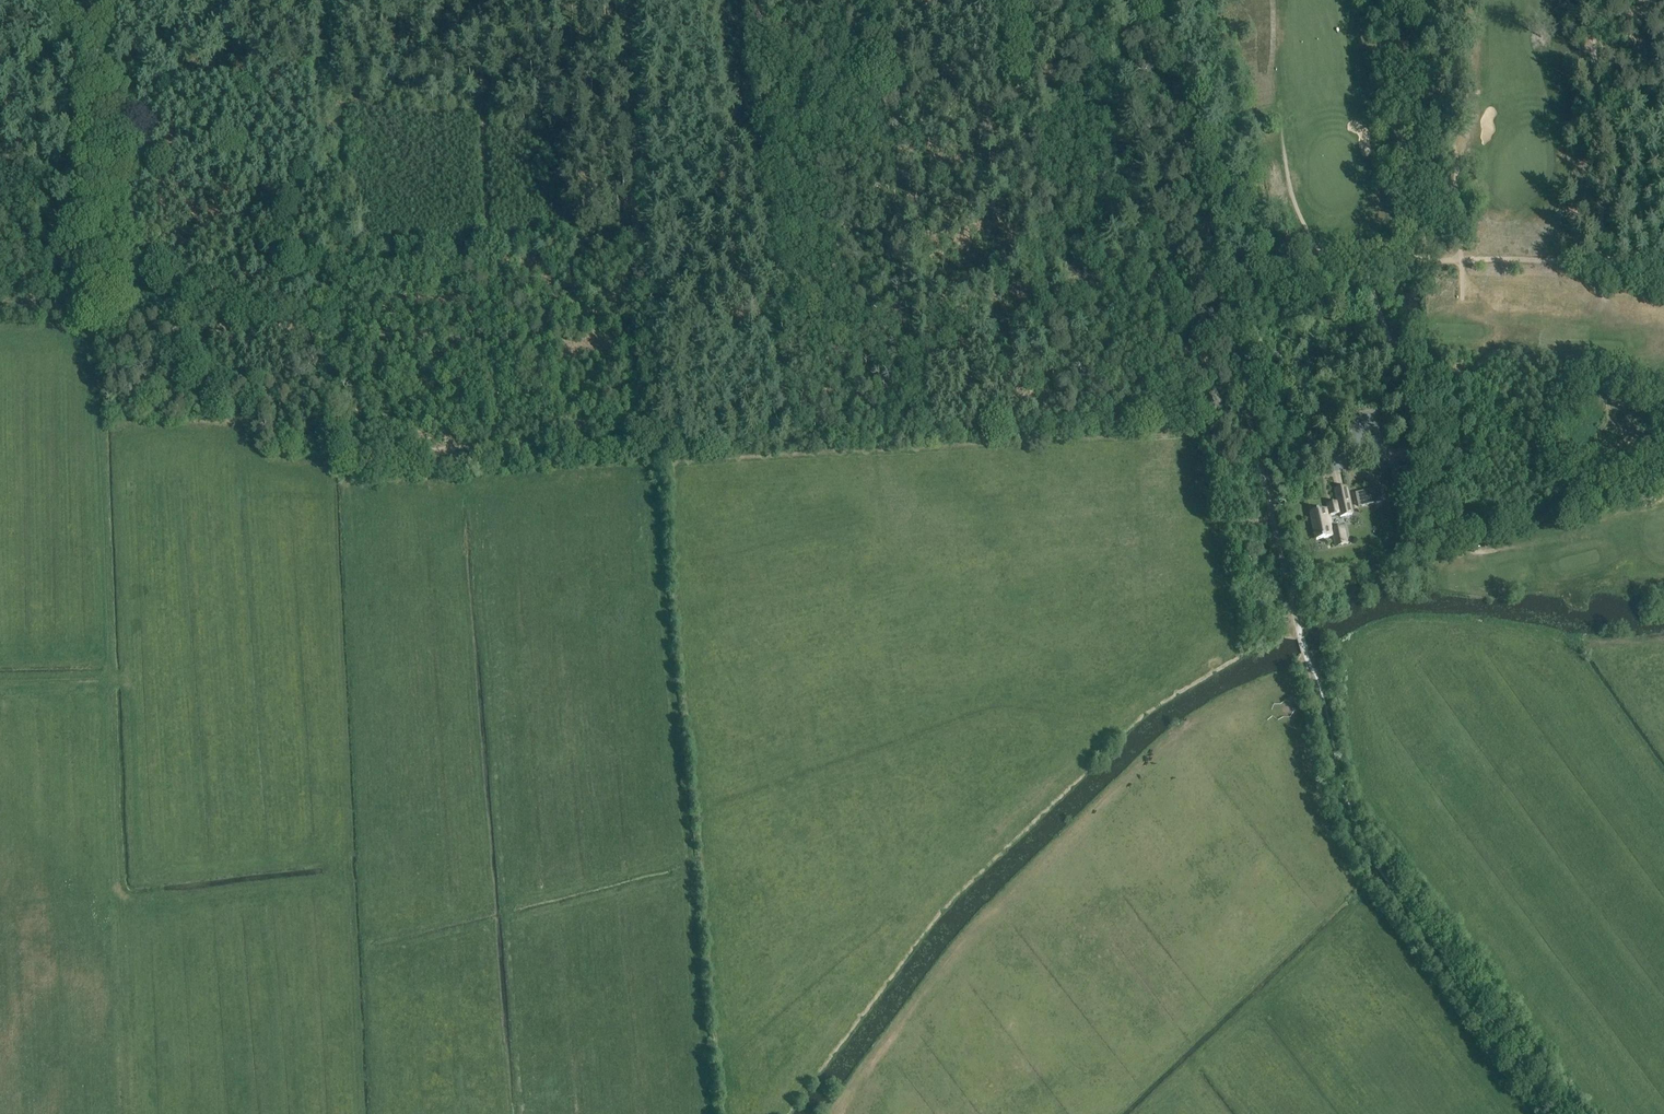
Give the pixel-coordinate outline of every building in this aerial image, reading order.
[(1411,479),(1410,467),(1391,468),(1392,479),(1411,479)] [(1352,515),(1346,488),(1334,490),(1337,503),(1327,505),(1327,509),(1310,513),(1316,540),(1333,537),(1335,546),(1346,543),(1343,528),(1332,530),(1329,516),(1339,514),(1340,517),(1352,515)]
